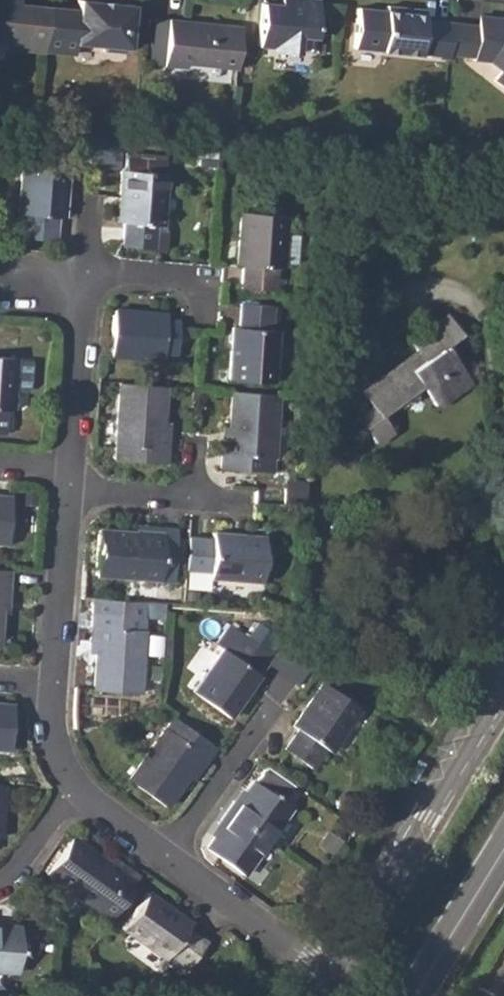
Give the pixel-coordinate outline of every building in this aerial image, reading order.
[(6,49),(42,52),(42,51),(46,6),(28,5),(28,9),(17,8),(18,4),(18,0),(0,0),(0,42),(6,49)] [(46,6),(42,51),(72,54),(73,43),(99,46),(103,50),(121,52),(127,48),(132,5),(109,3),(109,6),(99,4),(99,2),(83,0),(77,0),(76,9),(46,6)] [(260,3),(256,45),(276,47),(276,49),(307,52),(308,36),(313,37),(317,0),(294,0),(293,6),(279,4),(260,3)] [(356,8),(352,49),(418,55),(418,54),(447,57),(447,55),(450,23),(422,20),(423,10),(413,9),(407,13),(397,12),(397,7),(385,5),(384,11),(356,8)] [(450,23),(447,55),(472,57),(472,60),(488,61),(499,70),(493,79),(503,88),(503,18),(497,17),(487,29),(479,25),(450,23)] [(239,26),(167,18),(162,65),(184,68),(185,63),(235,69),(239,26)] [(121,153),(121,156),(165,161),(166,157),(121,153)] [(165,161),(121,156),(116,222),(122,223),(121,246),(152,249),(154,226),(160,226),(165,161)] [(21,162),(17,214),(22,215),(21,238),(53,241),(56,218),(60,218),(65,164),(21,162)] [(368,184),(368,194),(388,196),(389,185),(368,184)] [(242,265),(241,289),(273,291),(275,268),(280,268),(281,263),(295,264),(298,236),(283,235),(285,217),(240,212),(236,264),(242,265)] [(231,326),(227,379),(271,382),(275,330),(270,329),(272,305),(239,304),(238,327),(231,326)] [(113,311),(109,356),(162,359),(162,353),(176,354),(178,322),(164,321),(165,314),(113,311)] [(372,408),(357,419),(374,441),(389,430),(380,417),(421,386),(436,406),(469,381),(456,362),(451,366),(441,352),(445,348),(443,346),(439,350),(424,328),(408,340),(417,352),(362,393),(372,408)] [(2,433),(4,411),(9,411),(11,389),(23,390),(28,385),(30,359),(14,358),(0,357),(0,433),(2,433)] [(164,388),(119,383),(114,447),(116,447),(114,460),(164,464),(165,450),(159,449),(162,423),(164,388)] [(226,455),(220,454),(219,468),(269,472),(270,462),(270,459),(275,396),(231,392),(228,428),(226,455)] [(5,542),(9,498),(0,497),(0,542),(5,542)] [(159,534),(133,532),(97,530),(94,575),(108,576),(156,580),(156,579),(170,580),(174,530),(160,529),(159,534)] [(186,537),(184,569),(208,571),(207,578),(260,581),(263,537),(210,533),(210,539),(186,537)] [(0,570),(0,614),(0,612),(2,586),(8,586),(10,571),(0,570)] [(92,615),(90,628),(96,629),(95,654),(93,690),(136,693),(141,618),(143,602),(93,599),(92,615)] [(223,649),(192,693),(227,719),(258,675),(253,672),(266,653),(231,628),(218,645),(223,649)] [(161,657),(163,633),(148,632),(146,656),(161,657)] [(297,729),(283,748),(310,768),(323,749),(328,752),(359,709),(323,684),(292,727),(297,729)] [(8,749),(11,705),(0,704),(0,749),(8,749)] [(215,748),(173,719),(128,781),(163,808),(185,778),(200,758),(205,761),(215,748)] [(232,801),(224,812),(265,842),(289,808),(253,782),(245,792),(237,804),(232,801)] [(220,828),(212,838),(204,850),(241,875),(265,842),(224,812),(215,825),(220,828)] [(121,874),(100,859),(70,837),(44,874),(107,919),(136,878),(125,869),(121,874)] [(147,893),(122,929),(164,959),(167,955),(187,968),(204,944),(186,929),(189,924),(147,893)] [(7,972),(15,973),(19,928),(6,927),(0,926),(0,972),(7,972)] [(37,978),(36,995),(46,995),(47,979),(37,978)] [(55,979),(55,993),(71,994),(72,980),(55,979)]
